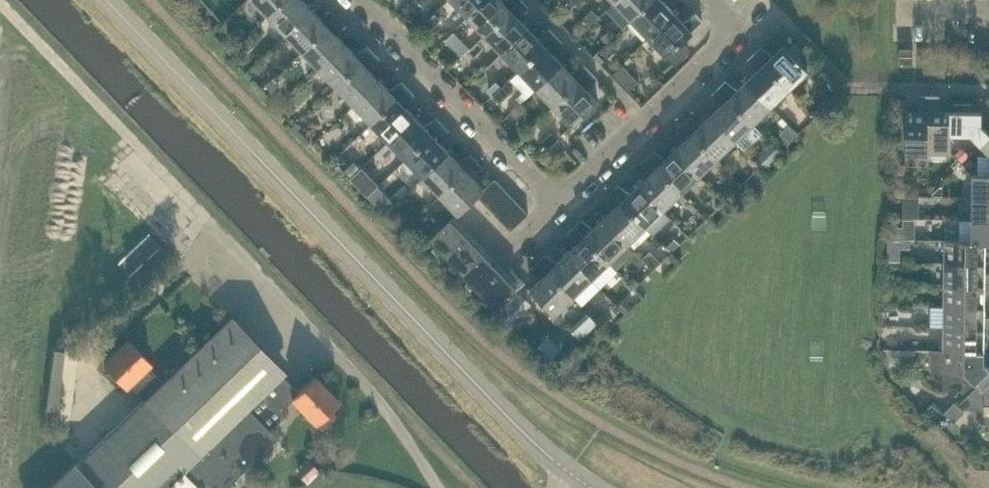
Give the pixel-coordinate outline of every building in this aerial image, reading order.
[(269,13),(283,0),(256,0),(269,13)] [(269,13),(287,31),(312,7),(305,0),(283,0),(269,13)] [(425,4),(420,0),(410,0),(409,1),(418,11),(425,4)] [(468,14),(483,0),(455,0),(468,14)] [(468,14),(487,33),(521,0),(483,0),(468,14)] [(529,5),(524,0),(521,0),(487,33),(503,50),(529,26),(520,16),(529,5)] [(632,18),(651,0),(615,0),(632,18)] [(667,0),(651,0),(632,18),(649,35),(675,10),(666,1),(667,0)] [(321,16),(312,7),(287,31),(304,49),(340,14),(333,7),(321,16)] [(591,23),(600,15),(594,9),(585,17),(591,23)] [(675,10),(649,35),(667,53),(666,53),(667,54),(675,62),(676,64),(690,51),(680,41),(683,39),(693,29),(693,28),(703,18),(696,11),(695,11),(684,20),(675,10)] [(435,13),(427,20),(433,26),(441,19),(435,13)] [(338,33),(347,22),(340,14),(304,49),(321,67),(347,42),(338,33)] [(241,38),(248,31),(240,22),(233,29),(241,38)] [(550,27),(538,35),(529,26),(503,50),(521,68),(557,34),(550,27)] [(608,41),(617,33),(611,26),(602,35),(608,41)] [(554,52),(564,41),(557,34),(521,68),(537,86),(562,61),(554,52)] [(368,43),(356,52),(347,42),(321,67),(338,85),(374,50),(368,43)] [(808,69),(784,44),(783,43),(783,44),(774,53),(762,44),(755,51),(790,86),(807,69),(808,70),(808,69)] [(914,47),(906,47),(901,47),(901,62),(914,62),(914,47)] [(372,69),(381,57),(374,50),(338,85),(355,103),(381,78),(372,69)] [(772,104),(790,86),(755,51),(748,57),(757,69),(748,79),(772,104)] [(669,68),(675,62),(667,54),(661,60),(669,68)] [(584,63),(572,71),(562,61),(537,86),(555,104),(591,70),(584,63)] [(588,88),(598,77),(591,70),(555,104),(572,122),(571,122),(572,123),(599,98),(597,97),(588,88)] [(402,79),(390,88),(381,78),(355,103),(373,121),(409,86),(402,79)] [(738,88),(727,79),(726,78),(720,85),(754,121),(772,104),(748,79),(738,88)] [(493,94),(495,91),(502,85),(497,79),(487,88),(493,94)] [(736,138),(754,121),(720,85),(713,92),(721,104),(712,113),(736,138)] [(407,105),(416,93),(409,86),(373,121),(390,139),(416,114),(407,105)] [(498,100),(507,91),(502,86),(492,95),(498,100)] [(929,151),(930,94),(919,94),(919,110),(907,110),(907,150),(929,151)] [(941,110),(941,94),(930,94),(929,151),(952,151),(952,134),(951,134),(951,110),(941,110)] [(983,110),(951,110),(951,134),(952,134),(972,134),(982,144),(988,137),(988,130),(983,124),(983,110)] [(718,156),(736,138),(712,113),(702,123),(690,113),(683,120),(718,156)] [(437,115),(425,124),(416,114),(390,139),(407,157),(443,122),(437,115)] [(700,173),(718,156),(683,120),(677,127),(685,139),(676,148),(700,173)] [(441,141),(450,129),(443,122),(407,157),(424,175),(450,150),(441,141)] [(549,147),(559,137),(553,131),(542,140),(549,147)] [(963,160),(970,153),(963,146),(956,153),(963,160)] [(666,157),(655,149),(655,148),(648,155),(682,190),(700,173),(676,148),(666,157)] [(471,151),(459,160),(450,150),(424,175),(441,193),(478,158),(471,151)] [(664,208),(682,190),(648,155),(641,161),(650,173),(640,183),(664,208)] [(475,176),(485,165),(478,158),(441,193),(459,211),(478,193),(486,186),(485,185),(484,185),(475,176)] [(974,173),(973,196),(988,196),(988,173),(974,173)] [(486,202),(504,185),(496,176),(486,186),(478,193),(486,202)] [(619,183),(612,189),(646,225),(654,232),(671,215),(664,208),(640,183),(630,192),(619,183)] [(495,211),(512,194),(504,185),(486,202),(495,211)] [(628,242),(646,225),(612,189),(605,196),(614,208),(604,217),(628,242)] [(503,219),(520,202),(512,194),(495,211),(503,219)] [(386,211),(392,205),(383,196),(378,202),(386,211)] [(973,196),(973,217),(988,218),(988,196),(973,196)] [(914,213),(915,200),(906,199),(905,212),(914,213)] [(512,228),(529,212),(520,202),(503,219),(512,228)] [(595,227),(584,218),(583,217),(576,224),(611,260),(628,242),(604,217),(595,227)] [(973,217),(973,239),(987,239),(987,240),(988,240),(988,218),(973,217)] [(448,255),(468,235),(450,218),(431,237),(448,255)] [(897,237),(907,237),(907,223),(898,223),(897,237)] [(593,277),(611,260),(576,224),(569,231),(578,243),(569,252),(593,277)] [(465,272),(484,252),(468,235),(448,255),(465,272)] [(973,239),(946,238),(946,261),(987,262),(987,251),(988,251),(988,240),(987,240),(987,239),(973,239)] [(913,247),(913,239),(902,239),(902,247),(913,247)] [(501,270),(501,269),(484,252),(465,272),(482,289),(501,270)] [(559,261),(548,252),(547,252),(541,259),(575,294),(593,277),(569,252),(559,261)] [(557,311),(575,294),(541,259),(534,265),(542,277),(533,286),(532,287),(557,313),(558,312),(557,311)] [(913,268),(914,260),(902,260),(902,268),(913,268)] [(987,262),(946,261),(946,283),(988,283),(988,272),(987,272),(987,262)] [(518,287),(517,286),(501,270),(482,289),(499,306),(518,287)] [(946,283),(946,304),(986,305),(987,294),(988,294),(988,283),(946,283)] [(506,308),(503,310),(512,319),(530,302),(521,293),(509,305),(506,308)] [(986,305),(946,304),(945,326),(988,326),(988,316),(986,316),(986,305)] [(298,365),(243,307),(50,487),(227,487),(288,431),(260,401),(298,365)] [(945,326),(945,348),(986,348),(986,337),(988,337),(988,326),(945,326)] [(549,360),(560,349),(546,335),(535,346),(536,348),(539,350),(549,360)] [(128,338),(103,361),(125,384),(128,381),(144,398),(162,383),(145,365),(150,361),(128,338)] [(61,340),(57,402),(66,403),(67,390),(74,390),(77,342),(61,340)] [(988,369),(988,363),(986,360),(986,348),(945,348),(933,347),(933,365),(934,369),(936,373),(939,375),(942,377),(947,378),(958,378),(958,370),(967,371),(977,381),(988,369)] [(325,368),(301,393),(331,421),(355,396),(325,368)] [(962,400),(967,405),(978,405),(978,412),(979,415),(981,418),(983,419),(986,420),(988,420),(988,369),(984,373),(977,380),(977,381),(979,383),(962,400)] [(955,421),(965,410),(956,400),(945,411),(955,421)] [(327,454),(309,464),(315,475),(333,465),(327,454)]
